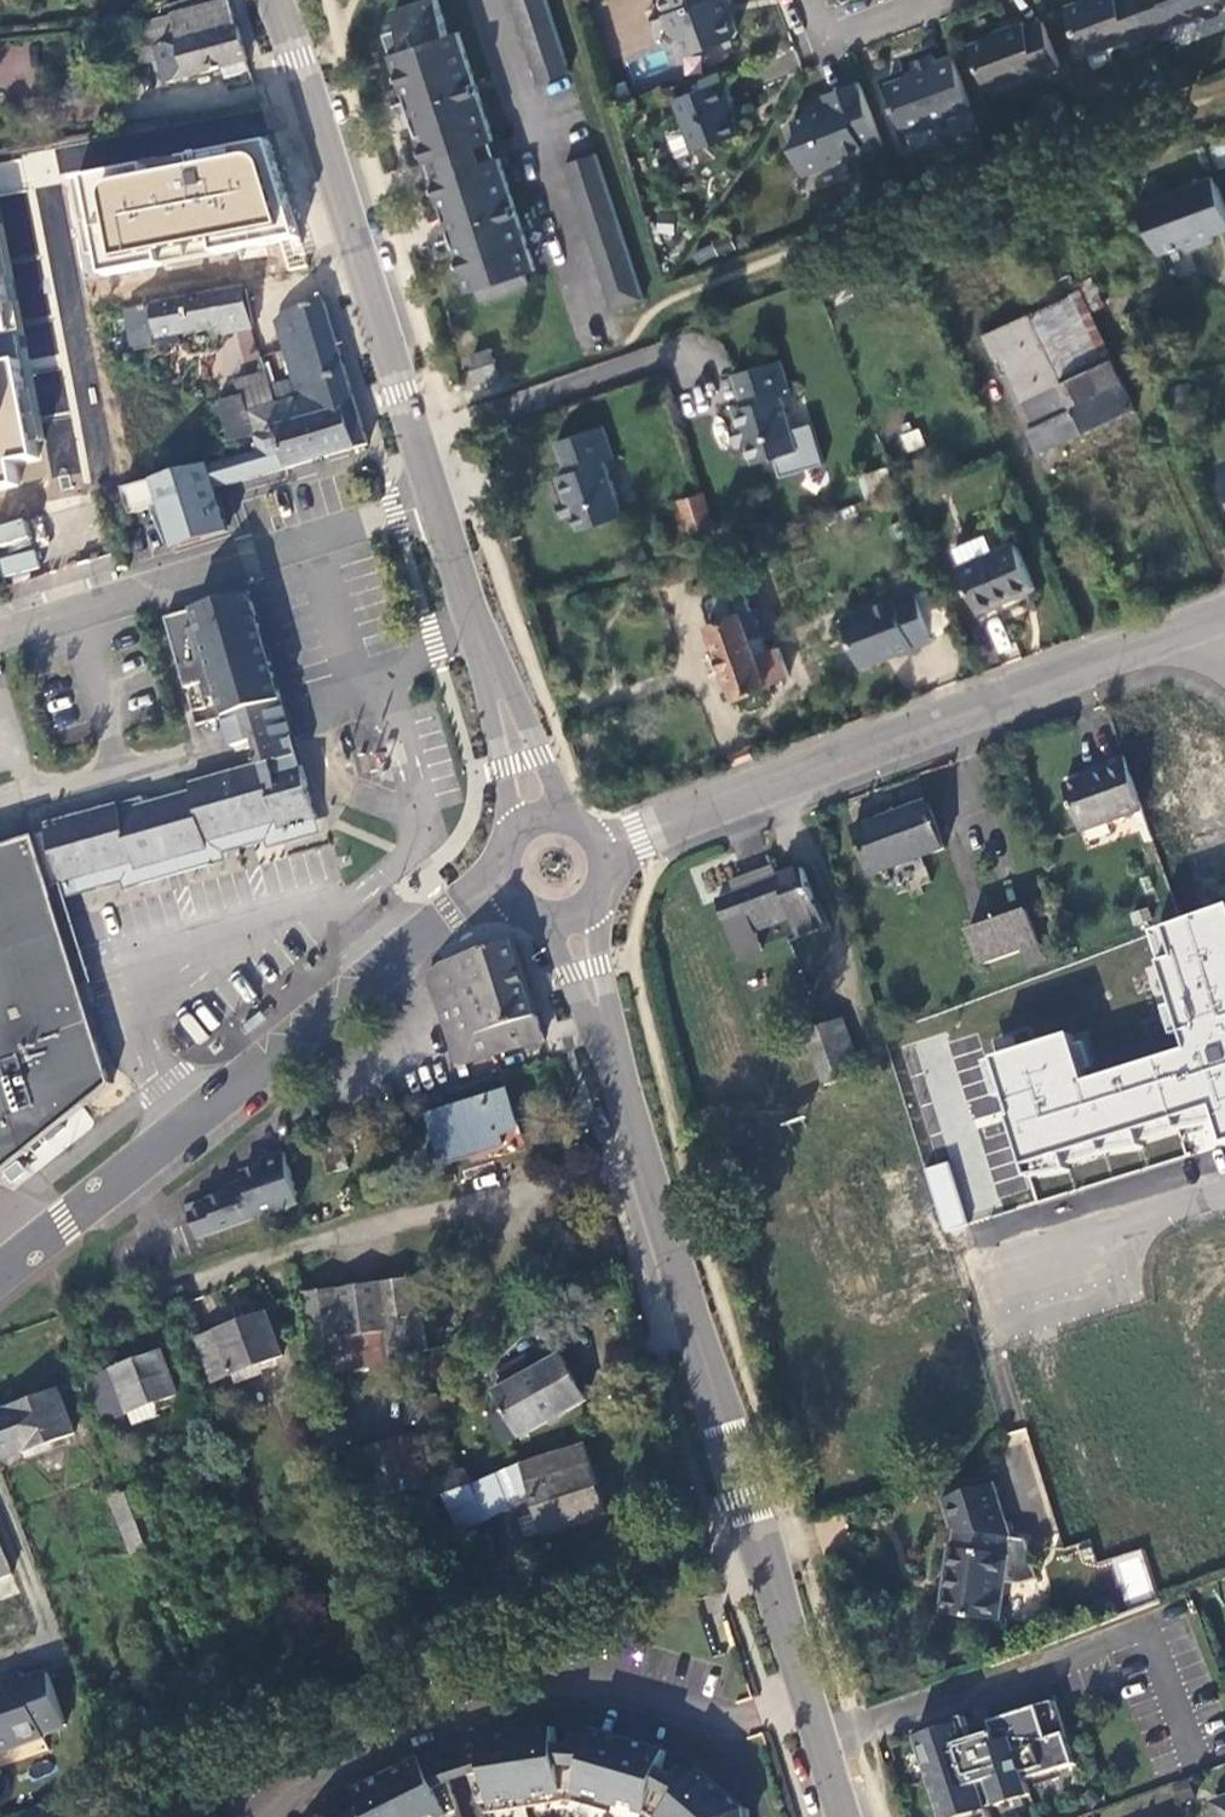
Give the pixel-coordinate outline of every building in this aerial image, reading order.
[(170,17),(143,23),(162,86),(224,65),(227,75),(245,70),(224,0),(169,13),(170,17)] [(436,0),(424,0),(391,10),(396,27),(386,30),(426,158),(491,137),(457,30),(448,33),(436,0)] [(546,0),(511,0),(538,85),(570,75),(546,0)] [(669,14),(665,14),(673,35),(681,37),(684,36),(691,54),(737,38),(741,27),(736,14),(727,10),(723,0),(665,0),(669,14)] [(1154,34),(1141,0),(1091,0),(1070,7),(1087,52),(1129,36),(1133,43),(1154,34)] [(1154,34),(1154,37),(1174,31),(1177,22),(1206,13),(1211,17),(1224,12),(1224,4),(1224,0),(1141,0),(1154,34)] [(1043,75),(1063,69),(1046,24),(1028,30),(1024,23),(1004,31),(1005,34),(974,45),(990,89),(1040,71),(1043,75)] [(906,132),(974,107),(955,57),(937,64),(934,56),(913,64),(917,75),(889,85),(906,132)] [(725,82),(678,99),(688,126),(696,149),(741,133),(730,104),(733,103),(725,82)] [(865,144),(881,137),(862,84),(828,94),(830,101),(810,109),(812,114),(797,121),(805,144),(795,147),(806,178),(843,164),(845,158),(866,150),(865,144)] [(678,155),(696,149),(688,126),(670,132),(678,155)] [(106,277),(301,239),(271,142),(84,177),(106,277)] [(1224,166),(1224,143),(1211,146),(1215,168),(1224,166)] [(497,156),(432,175),(468,289),(484,283),(488,295),(526,283),(523,271),(533,268),(497,156)] [(564,166),(611,313),(644,302),(598,156),(564,166)] [(1212,177),(1138,207),(1157,258),(1184,247),(1186,253),(1214,242),(1211,237),(1224,231),(1224,211),(1212,177)] [(0,221),(0,490),(20,486),(16,465),(42,461),(37,442),(44,440),(0,221)] [(219,334),(250,328),(243,288),(212,293),(218,326),(219,334)] [(1136,409),(1083,293),(1082,291),(1049,308),(988,336),(997,357),(1003,354),(1035,425),(1031,427),(1042,453),(1136,409)] [(212,293),(123,308),(130,350),(157,345),(155,337),(173,334),(174,334),(218,326),(212,293)] [(272,321),(295,400),(301,422),(341,411),(353,449),(364,445),(322,301),(317,303),(279,312),(280,316),(272,321)] [(175,345),(173,334),(155,337),(157,345),(157,348),(175,345)] [(782,357),(735,371),(745,402),(738,404),(736,410),(742,426),(745,428),(750,443),(755,459),(800,447),(784,393),(792,390),(782,357)] [(495,362),(468,369),(473,384),(499,376),(495,362)] [(263,372),(235,381),(240,397),(246,414),(275,405),(263,372)] [(240,397),(216,404),(227,443),(250,437),(252,436),(246,414),(240,397)] [(301,422),(295,400),(275,405),(246,414),(252,436),(273,430),(301,422)] [(301,422),(273,430),(284,468),(353,449),(341,411),(301,422)] [(739,446),(750,443),(745,428),(735,431),(739,446)] [(602,429),(556,445),(568,475),(558,479),(565,503),(569,503),(573,517),(578,531),(620,516),(604,465),(614,462),(602,429)] [(273,472),(284,468),(273,430),(252,436),(250,437),(227,443),(230,454),(157,476),(118,488),(126,515),(156,506),(168,544),(225,526),(214,490),(263,476),(273,472)] [(695,542),(718,535),(704,489),(682,497),(695,542)] [(561,520),(573,517),(569,503),(565,503),(557,506),(561,520)] [(0,523),(0,575),(1,578),(39,568),(25,516),(0,523)] [(225,526),(168,544),(170,552),(227,534),(225,526)] [(995,556),(986,536),(958,548),(966,568),(964,569),(982,612),(1037,589),(1019,546),(995,556)] [(794,683),(783,653),(772,656),(745,588),(705,603),(712,622),(744,612),(775,690),(794,683)] [(960,628),(943,588),(922,596),(937,636),(960,628)] [(920,590),(846,618),(865,668),(939,641),(937,636),(922,596),(920,590)] [(220,720),(278,703),(271,680),(247,595),(160,621),(174,672),(195,666),(200,685),(210,682),(214,699),(220,720)] [(712,622),(744,703),(756,707),(769,702),(775,690),(744,612),(712,622)] [(180,690),(200,685),(195,666),(174,672),(180,690)] [(205,702),(214,699),(210,682),(200,685),(205,702)] [(278,703),(220,720),(229,750),(250,744),(251,749),(288,739),(278,703)] [(113,808),(39,828),(41,835),(56,886),(127,865),(130,872),(203,852),(201,845),(272,825),(273,832),(311,821),(288,739),(251,749),(256,766),(184,787),(186,794),(114,814),(113,808)] [(1084,835),(1146,813),(1126,758),(1107,765),(1108,768),(1110,772),(1087,780),(1068,788),(1084,835)] [(1086,776),(1087,780),(1110,772),(1108,768),(1086,776)] [(932,803),(858,831),(875,876),(948,849),(932,803)] [(312,827),(311,821),(273,832),(272,825),(201,845),(203,852),(130,872),(127,865),(56,886),(58,895),(60,902),(118,885),(120,892),(221,863),(219,856),(261,844),(263,851),(315,837),(312,827)] [(56,886),(41,835),(34,837),(29,839),(76,987),(85,985),(66,920),(60,902),(58,895),(56,886)] [(107,1087),(76,987),(29,839),(13,844),(0,848),(0,1173),(107,1087)] [(761,930),(800,916),(806,935),(826,928),(805,870),(784,878),(783,875),(722,898),(743,958),(768,949),(761,930)] [(1028,1176),(1178,1131),(1211,1121),(1219,1146),(1224,1144),(1224,909),(1156,934),(1189,1048),(1088,1081),(1075,1036),(993,1060),(1028,1176)] [(1032,912),(971,932),(982,966),(1024,953),(1043,947),(1032,912)] [(440,962),(426,973),(438,1010),(455,1064),(541,1038),(512,941),(440,962)] [(1024,953),(1029,966),(1047,961),(1043,947),(1024,953)] [(192,1012),(179,1019),(194,1045),(207,1038),(192,1012)] [(845,1021),(837,1023),(809,1035),(828,1086),(865,1073),(845,1021)] [(515,1138),(499,1093),(425,1115),(441,1165),(465,1157),(467,1162),(517,1153),(516,1146),(521,1144),(517,1136),(515,1138)] [(198,1237),(300,1202),(284,1150),(260,1159),(262,1166),(241,1174),(242,1180),(226,1186),(227,1194),(208,1201),(209,1207),(190,1215),(198,1237)] [(938,1164),(925,1168),(945,1232),(967,1225),(948,1161),(938,1164)] [(373,1197),(394,1191),(391,1182),(389,1177),(370,1182),(372,1192),(373,1197)] [(302,1292),(310,1369),(382,1364),(382,1355),(414,1352),(406,1281),(302,1292)] [(207,1381),(277,1355),(262,1314),(193,1340),(207,1381)] [(157,1354),(83,1380),(97,1421),(173,1395),(157,1354)] [(577,1399),(555,1357),(491,1392),(500,1410),(497,1416),(506,1420),(513,1435),(577,1399)] [(418,1426),(445,1400),(403,1384),(399,1417),(418,1426)] [(69,1433),(55,1391),(0,1411),(0,1458),(69,1433)] [(412,1526),(417,1524),(410,1506),(405,1490),(429,1482),(412,1431),(356,1450),(373,1501),(382,1498),(393,1533),(399,1531),(400,1534),(413,1530),(412,1526)] [(531,1502),(540,1533),(599,1514),(577,1447),(520,1465),(531,1502)] [(440,1493),(456,1532),(531,1502),(520,1465),(518,1461),(465,1483),(440,1493)] [(460,1469),(435,1478),(440,1493),(465,1483),(460,1469)] [(1015,1535),(998,1482),(947,1497),(956,1528),(959,1528),(957,1547),(955,1547),(950,1579),(958,1580),(953,1613),(1005,1619),(1010,1577),(1025,1579),(1041,1574),(1028,1537),(1015,1535)] [(138,1488),(123,1494),(143,1548),(158,1542),(138,1488)] [(128,1553),(143,1548),(123,1494),(108,1499),(128,1553)] [(837,1520),(816,1524),(821,1546),(841,1542),(837,1520)] [(1122,1604),(1153,1598),(1145,1550),(1114,1555),(1122,1604)] [(8,1574),(0,1554),(0,1577),(8,1574)] [(958,1580),(950,1579),(946,1612),(953,1613),(958,1580)] [(59,1722),(43,1672),(20,1680),(16,1671),(0,1678),(0,1689),(0,1690),(0,1744),(59,1722)] [(989,1809),(1032,1795),(1027,1781),(1076,1764),(1055,1701),(991,1723),(994,1734),(972,1740),(965,1718),(916,1734),(944,1816),(992,1816),(989,1809)] [(479,1816),(567,1804),(616,1816),(741,1816),(741,1813),(696,1773),(673,1799),(664,1794),(664,1791),(651,1784),(659,1753),(589,1734),(579,1764),(569,1764),(570,1761),(554,1761),(548,1729),(476,1742),(479,1772),(466,1776),(479,1816)] [(441,1783),(430,1787),(415,1760),(350,1794),(361,1816),(453,1816),(441,1783)] [(1196,1798),(1189,1781),(1178,1785),(1185,1802),(1196,1798)] [(1216,1805),(1220,1816),(1224,1816),(1224,1801),(1216,1805)]
